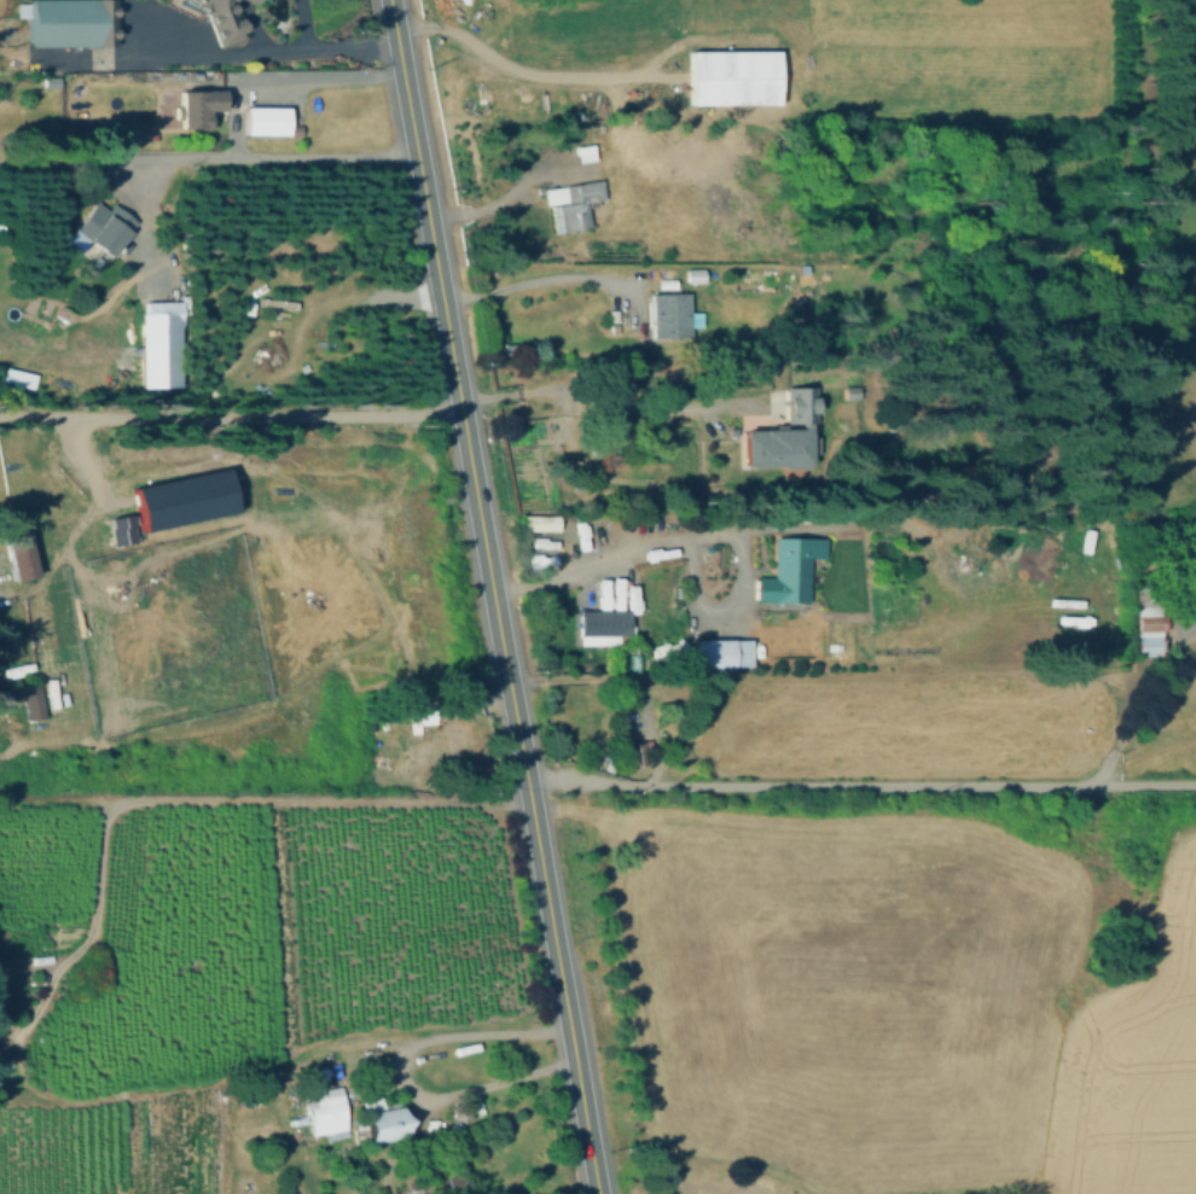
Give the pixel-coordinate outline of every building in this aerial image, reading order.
[(29,47),(28,0),(116,0),(117,46),(29,47)] [(193,2),(186,0),(230,0),(244,36),(217,46),(204,12),(192,6),(193,2)] [(692,52),(782,51),(783,101),(692,103),(692,52)] [(222,92),(222,109),(209,109),(209,124),(181,124),(181,92),(222,92)] [(303,126),(303,135),(289,135),(289,134),(245,134),(245,107),(289,107),(289,126),(303,126)] [(573,146),(576,161),(592,158),(589,143),(573,146)] [(562,234),(557,235),(552,205),(570,203),(567,185),(603,180),(605,199),(587,202),(592,229),(562,234)] [(567,202),(547,204),(545,190),(565,186),(567,202)] [(95,200),(108,210),(114,204),(138,222),(110,258),(108,257),(104,261),(98,256),(101,251),(74,229),(95,200)] [(706,267),(704,283),(687,283),(687,267),(706,267)] [(690,292),(691,336),(680,337),(680,338),(654,338),(652,293),(690,292)] [(181,302),(182,332),(145,333),(145,302),(181,302)] [(817,421),(788,424),(786,400),(789,398),(788,388),(815,386),(817,421)] [(814,437),(814,456),(805,456),(805,466),(743,466),(743,430),(805,430),(805,437),(814,437)] [(129,485),(225,465),(236,512),(139,532),(129,485)] [(104,518),(127,513),(133,540),(109,544),(104,518)] [(30,531),(42,577),(17,583),(6,538),(30,531)] [(755,581),(773,582),(774,563),(773,563),(774,541),(825,542),(825,564),(814,563),(813,582),(814,582),(813,608),(754,607),(755,581)] [(1159,594),(1160,654),(1128,656),(1127,617),(1137,617),(1136,594),(1159,594)] [(579,642),(577,617),(625,615),(626,640),(579,642)] [(697,664),(696,636),(749,634),(750,660),(697,664)] [(35,699),(0,704),(0,687),(33,682),(35,699)] [(631,740),(631,742),(651,740),(652,750),(646,751),(648,764),(628,767),(626,745),(627,745),(627,740),(631,739),(631,740)] [(339,1088),(342,1100),(343,1100),(348,1129),(349,1135),(327,1140),(326,1132),(313,1136),(310,1124),(309,1124),(303,1096),(339,1088)] [(379,1096),(381,1102),(397,1099),(405,1135),(368,1142),(359,1145),(354,1123),(364,1120),(360,1100),(379,1096)] [(465,1173),(468,1193),(411,1193),(410,1182),(465,1173)]
